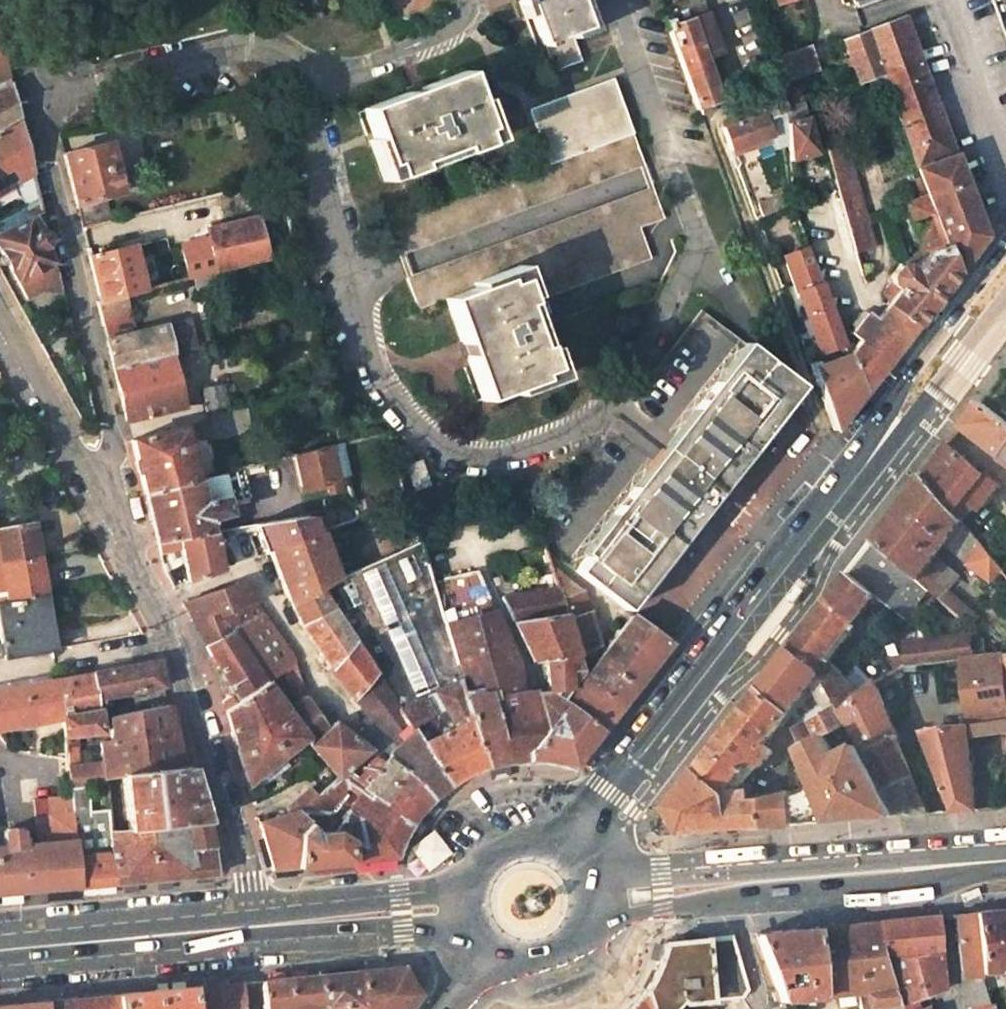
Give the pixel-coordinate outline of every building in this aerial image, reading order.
[(523,18),(529,16),(540,43),(541,43),(552,71),(578,61),(568,33),(584,27),(575,0),(516,0),(523,18)] [(698,0),(677,0),(658,7),(698,114),(703,112),(709,107),(709,104),(719,100),(708,70),(720,65),(716,54),(718,53),(698,0)] [(881,0),(851,0),(855,10),(881,0)] [(945,131),(902,15),(862,30),(879,76),(918,179),(943,246),(953,273),(984,234),(953,152),(951,153),(943,132),(945,131)] [(840,39),(858,83),(879,76),(862,30),(840,39)] [(778,58),(787,80),(815,70),(808,48),(778,58)] [(18,119),(0,49),(0,129),(18,119)] [(765,56),(753,61),(761,84),(774,80),(765,56)] [(463,72),(362,109),(382,163),(387,162),(393,177),(416,170),(414,162),(456,147),(459,153),(483,145),(478,129),(483,127),(463,72)] [(394,252),(639,162),(610,81),(531,110),(550,162),(384,223),(394,252)] [(803,103),(798,85),(781,91),(787,109),(803,103)] [(753,103),(758,102),(764,117),(784,112),(788,110),(787,109),(781,91),(780,88),(751,98),(753,103)] [(146,130),(171,125),(168,112),(142,118),(146,130)] [(730,150),(768,137),(771,149),(786,144),(785,123),(784,112),(764,117),(722,127),(730,150)] [(788,162),(816,153),(807,117),(785,123),(786,144),(788,162)] [(14,182),(22,208),(37,199),(18,119),(0,129),(0,190),(14,182)] [(120,193),(107,144),(62,154),(80,228),(107,221),(101,198),(120,193)] [(826,151),(839,198),(858,192),(846,145),(826,151)] [(943,246),(918,179),(912,181),(918,196),(903,202),(922,255),(943,246)] [(839,198),(853,252),(872,246),(858,192),(839,198)] [(661,219),(652,193),(405,282),(416,310),(442,300),(479,401),(536,381),(534,375),(547,370),(540,350),(533,352),(518,309),(525,306),(524,304),(647,259),(636,229),(661,219)] [(791,193),(771,200),(775,212),(792,205),(791,193)] [(285,210),(256,217),(266,260),(296,253),(285,210)] [(0,235),(0,252),(26,299),(47,288),(48,289),(53,292),(57,292),(60,292),(41,213),(0,235)] [(134,256),(131,247),(87,257),(98,300),(95,302),(96,304),(125,297),(131,295),(131,294),(191,279),(216,273),(266,260),(256,217),(206,230),(208,238),(134,256)] [(953,273),(943,246),(922,255),(913,266),(904,261),(896,264),(888,275),(889,281),(882,292),(889,299),(885,304),(913,325),(953,273)] [(808,248),(785,256),(821,351),(843,343),(808,248)] [(195,291),(219,284),(216,273),(191,279),(195,291)] [(101,326),(130,319),(125,297),(96,304),(101,326)] [(885,304),(874,319),(901,341),(913,325),(885,304)] [(724,323),(701,307),(535,523),(544,547),(554,555),(566,539),(562,535),(724,323)] [(859,338),(848,353),(863,390),(901,341),(874,319),(866,313),(864,314),(855,327),(852,331),(859,338)] [(864,314),(857,313),(850,323),(855,327),(864,314)] [(134,334),(130,319),(101,326),(105,341),(134,334)] [(184,321),(164,326),(170,355),(192,350),(184,321)] [(573,570),(749,343),(724,323),(562,535),(566,539),(554,555),(573,570)] [(170,355),(164,326),(134,334),(105,341),(112,369),(170,355)] [(749,343),(573,570),(624,609),(799,383),(798,381),(749,343)] [(848,353),(818,364),(816,360),(808,363),(832,430),(863,390),(848,353)] [(125,421),(183,406),(170,355),(112,369),(125,421)] [(224,405),(218,385),(200,389),(205,410),(224,405)] [(1005,461),(1005,425),(978,404),(961,427),(1005,461)] [(196,480),(181,427),(130,441),(143,493),(196,480)] [(329,445),(334,479),(347,477),(341,443),(329,445)] [(966,500),(974,506),(991,484),(969,466),(970,464),(947,445),(922,477),(953,515),(966,500)] [(291,455),(299,486),(324,480),(327,490),(336,488),(326,446),(291,455)] [(425,486),(417,463),(403,468),(411,491),(425,486)] [(216,499),(210,476),(196,480),(201,502),(216,499)] [(940,601),(958,576),(934,556),(943,544),(959,522),(953,515),(922,477),(872,541),(927,590),(940,601)] [(216,499),(201,502),(196,480),(143,493),(155,543),(209,531),(206,519),(234,512),(231,500),(224,502),(223,497),(216,499)] [(395,508),(400,525),(411,522),(406,505),(395,508)] [(338,510),(342,523),(356,518),(353,507),(338,510)] [(329,528),(325,512),(292,517),(298,539),(314,533),(329,528)] [(158,555),(179,550),(187,581),(267,551),(298,539),(292,517),(209,531),(155,543),(158,555)] [(411,522),(400,525),(405,545),(416,540),(411,522)] [(943,544),(946,547),(963,526),(959,522),(943,544)] [(0,529),(0,562),(37,554),(30,523),(0,529)] [(966,564),(988,581),(1002,570),(963,526),(946,547),(966,564)] [(267,551),(288,603),(289,603),(298,624),(331,607),(319,588),(333,581),(314,533),(298,539),(267,551)] [(464,778),(485,768),(454,667),(416,540),(405,545),(333,581),(319,588),(331,607),(448,786),(464,778)] [(848,572),(875,594),(906,617),(927,590),(872,541),(848,572)] [(44,593),(37,554),(0,562),(0,601),(39,594),(44,593)] [(587,611),(582,593),(550,568),(556,587),(582,671),(592,654),(590,649),(598,645),(590,620),(596,618),(593,610),(587,611)] [(875,594),(848,572),(790,647),(817,670),(835,702),(842,714),(862,696),(827,657),(848,629),(851,632),(857,625),(853,622),(875,594)] [(199,637),(232,692),(221,700),(224,710),(268,678),(283,668),(292,661),(288,653),(238,581),(181,603),(199,637)] [(582,671),(556,587),(500,595),(531,659),(542,659),(546,690),(560,700),(582,671)] [(0,601),(0,640),(3,657),(3,659),(49,651),(39,594),(0,601)] [(298,624),(328,665),(325,667),(372,720),(353,740),(366,749),(369,751),(374,748),(376,748),(381,751),(430,797),(442,789),(448,786),(331,607),(298,624)] [(454,667),(458,677),(485,768),(494,764),(507,760),(491,697),(520,693),(519,676),(517,663),(493,612),(476,617),(473,607),(456,613),(459,623),(454,624),(466,663),(454,667)] [(668,642),(630,614),(563,703),(599,731),(668,642)] [(973,658),(969,635),(905,644),(906,655),(894,658),(899,671),(903,668),(961,660),(973,658)] [(769,748),(763,744),(787,713),(785,711),(793,701),(817,670),(790,647),(779,661),(694,771),(724,792),(734,781),(748,762),(754,767),(760,765),(769,754),(769,748)] [(961,660),(971,725),(1005,721),(1005,680),(1004,657),(1001,654),(973,658),(961,660)] [(117,704),(116,694),(161,684),(155,661),(91,672),(95,704),(100,703),(101,707),(117,704)] [(299,702),(288,710),(268,678),(224,710),(246,782),(303,740),(308,745),(325,729),(315,713),(306,699),(298,679),(292,661),(283,668),(299,697),(297,699),(299,702)] [(817,670),(793,701),(807,720),(835,702),(817,670)] [(56,678),(62,736),(93,732),(98,731),(95,704),(91,672),(56,678)] [(56,678),(22,685),(29,728),(32,727),(33,725),(33,723),(60,719),(56,678)] [(927,814),(900,747),(875,684),(842,714),(846,722),(859,745),(898,817),(927,814)] [(20,725),(23,729),(29,728),(22,685),(0,689),(0,729),(20,725)] [(520,693),(491,697),(507,760),(529,759),(557,712),(522,703),(520,693)] [(835,702),(807,720),(795,728),(801,749),(823,736),(846,722),(842,714),(835,702)] [(98,742),(100,764),(78,767),(75,745),(63,747),(63,752),(65,770),(67,787),(83,784),(98,783),(104,782),(104,778),(112,777),(122,776),(121,774),(180,768),(172,727),(166,704),(107,715),(110,741),(98,742)] [(331,720),(323,708),(315,713),(325,729),(329,723),(331,720)] [(551,761),(558,763),(572,766),(593,739),(557,712),(529,759),(541,760),(551,761)] [(962,737),(1005,731),(1005,721),(971,725),(920,732),(951,812),(974,810),(969,762),(964,762),(962,737)] [(353,740),(329,723),(325,729),(308,745),(336,775),(345,767),(366,749),(353,740)] [(813,788),(762,801),(765,828),(898,817),(859,745),(836,757),(823,736),(801,749),(813,788)] [(430,797),(381,751),(375,756),(369,751),(366,749),(345,767),(408,825),(417,814),(430,797)] [(63,752),(57,752),(59,771),(65,770),(63,752)] [(122,776),(126,822),(119,823),(120,830),(203,822),(187,767),(180,768),(121,774),(122,776)] [(314,794),(299,808),(308,820),(305,823),(312,831),(333,829),(349,839),(351,861),(392,857),(399,845),(408,825),(345,767),(336,775),(314,794)] [(680,835),(765,828),(762,801),(748,803),(747,792),(734,792),(739,785),(734,781),(724,792),(694,771),(665,808),(680,835)] [(105,789),(113,788),(112,777),(104,778),(104,782),(105,789)] [(98,783),(101,807),(107,807),(105,789),(104,782),(98,783)] [(109,823),(88,825),(83,784),(67,787),(68,798),(77,887),(116,884),(110,831),(109,823)] [(284,807),(287,813),(258,822),(273,869),(295,866),(298,831),(305,823),(308,820),(299,808),(314,794),(307,788),(284,807)] [(0,846),(0,895),(77,887),(68,798),(31,801),(35,843),(19,844),(18,831),(15,828),(4,829),(2,833),(2,846),(0,846)] [(120,830),(110,831),(116,884),(213,875),(210,837),(203,822),(120,830)] [(300,866),(351,861),(349,839),(333,829),(312,831),(305,823),(298,831),(295,866),(300,866)] [(970,913),(981,972),(1005,970),(1005,909),(970,913)] [(952,914),(960,975),(981,972),(970,913),(952,914)] [(913,999),(941,989),(934,916),(912,918),(874,922),(899,1003),(913,999)] [(854,992),(859,1008),(901,1008),(899,1003),(874,922),(755,934),(780,1001),(854,992)] [(652,967),(651,969),(645,981),(638,992),(644,1008),(674,1008),(673,1007),(680,1001),(681,1003),(740,997),(746,989),(731,936),(660,943),(652,967)] [(942,952),(943,984),(954,983),(952,951),(942,952)] [(418,994),(402,967),(358,971),(361,1004),(317,1008),(407,1008),(418,994)] [(260,980),(264,1008),(317,1008),(361,1004),(358,971),(260,980)] [(981,972),(960,975),(964,1003),(987,997),(981,972)] [(240,983),(187,988),(190,1008),(242,1008),(240,983)] [(187,988),(115,995),(116,1008),(190,1008),(187,988)] [(638,992),(627,1007),(626,1008),(644,1008),(638,992)] [(42,1008),(116,1008),(115,995),(42,1002),(42,1008)] [(913,999),(899,1003),(901,1008),(916,1008),(913,999)]
